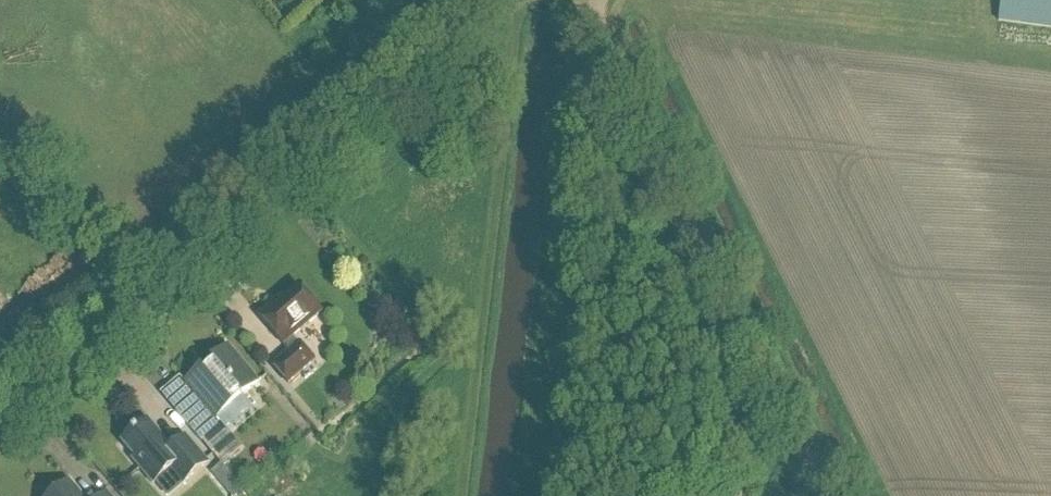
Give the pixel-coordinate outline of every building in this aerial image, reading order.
[(1050,30),(1050,0),(1001,0),(998,23),(1050,30)] [(273,367),(289,386),(315,363),(300,345),(299,345),(293,339),(322,314),(300,288),(277,307),(274,303),(258,317),(284,347),(290,353),(273,367)] [(405,345),(414,355),(422,348),(413,338),(405,345)] [(185,385),(195,396),(176,412),(202,444),(223,427),(217,420),(259,385),(228,348),(185,385)] [(171,471),(184,486),(208,465),(186,438),(172,450),(148,422),(132,435),(134,437),(124,446),(135,459),(132,461),(154,486),(171,471)] [(69,484),(54,495),(79,495),(69,484)]
